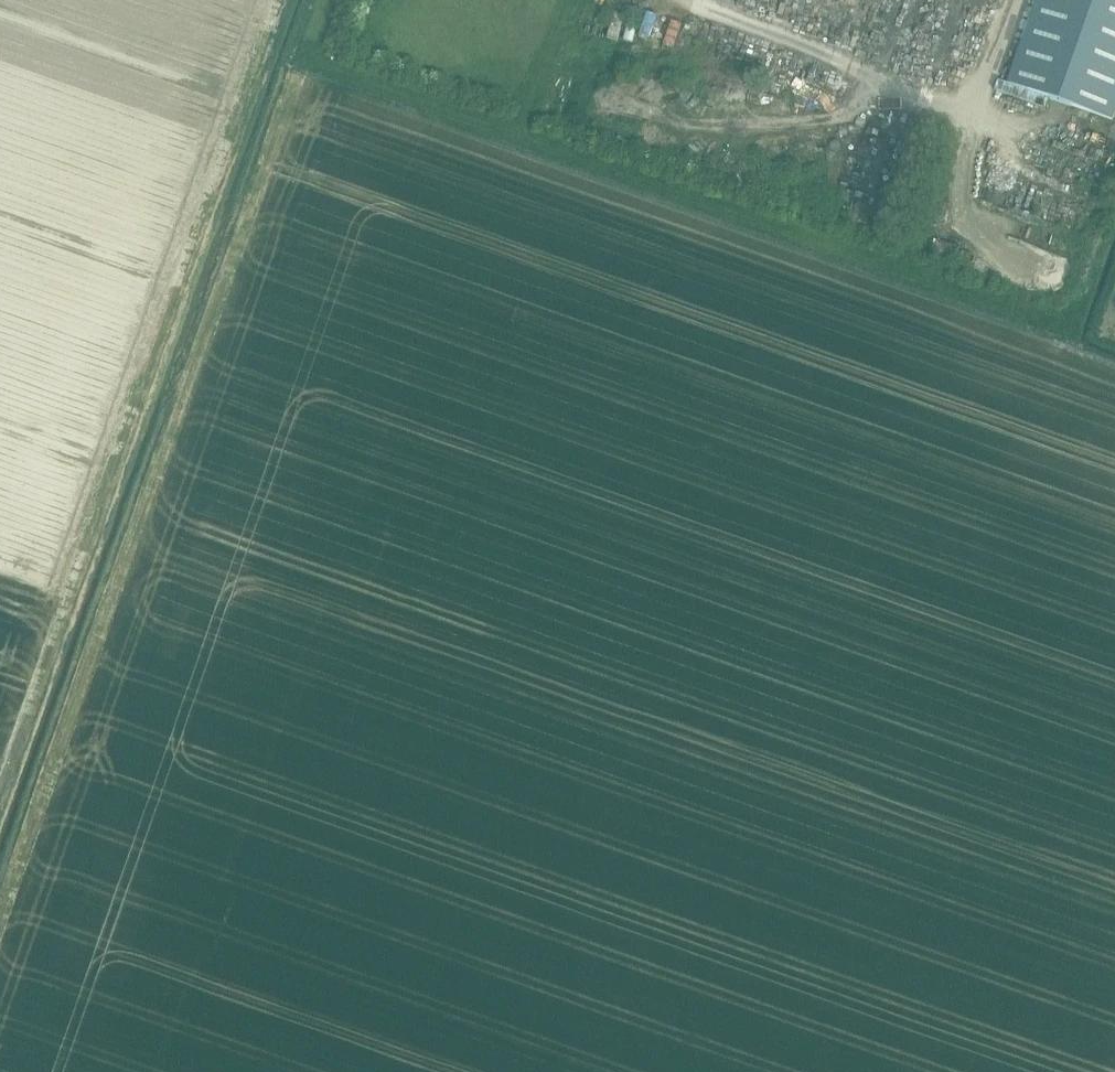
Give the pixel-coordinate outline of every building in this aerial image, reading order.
[(645,17),(668,20),(671,0),(647,0),(645,17)] [(1008,83),(1112,120),(1114,111),(1114,0),(1037,0),(1008,83)] [(970,239),(973,227),(951,222),(949,234),(970,239)]
